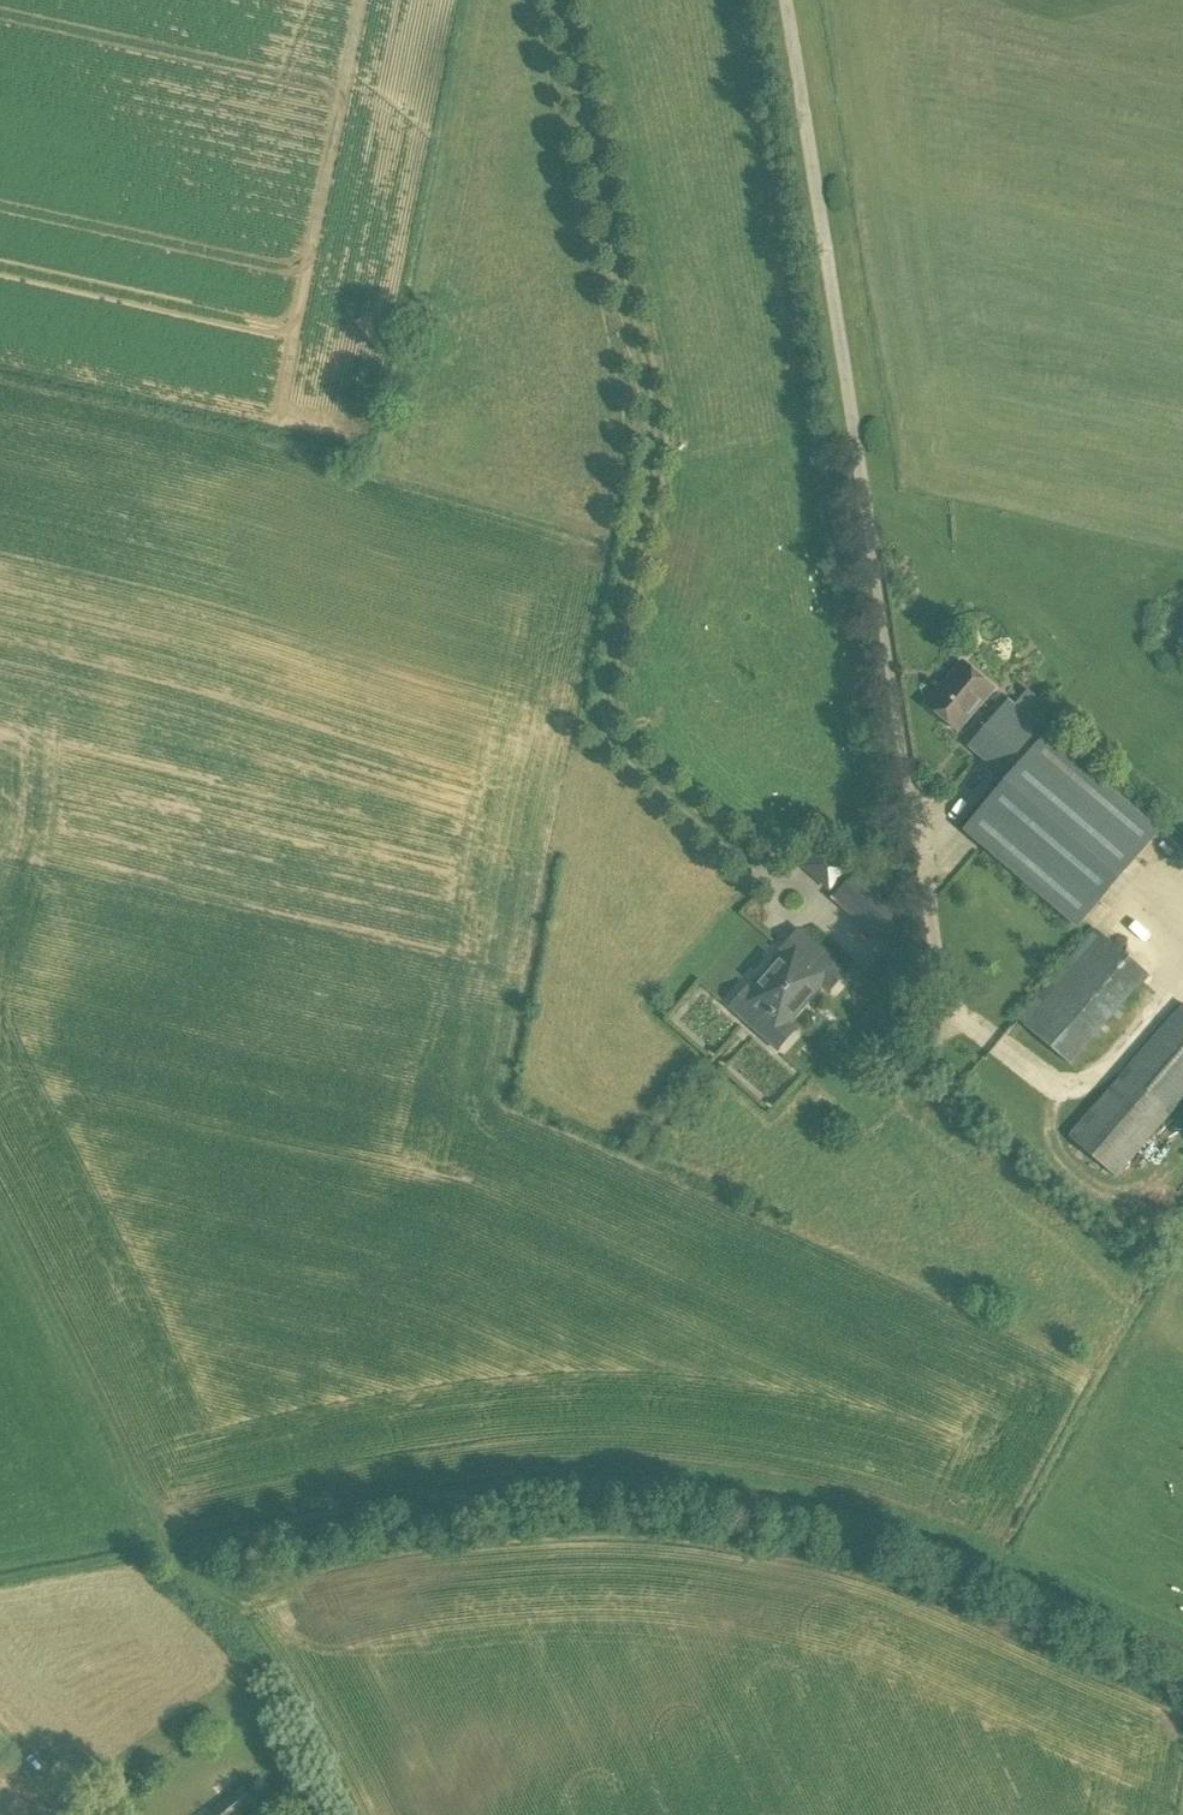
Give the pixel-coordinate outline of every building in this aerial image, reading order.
[(954,732),(989,690),(959,663),(944,680),(948,683),(939,693),(936,690),(923,706),(954,732)] [(961,831),(1077,928),(1115,884),(1160,832),(1040,733),(1004,702),(965,747),(1004,780),(1005,781),(961,831)] [(878,941),(902,914),(854,872),(830,899),(878,941)] [(1071,1065),(1148,975),(1094,931),(1018,1019),(1021,1022),(1071,1065)] [(826,993),(842,974),(795,932),(778,951),(785,957),(751,995),(744,989),(727,1008),(775,1050),(791,1031),(781,1021),(815,983),(826,993)] [(1182,1099),(1182,1004),(1182,1003),(1069,1137),(1117,1177),(1182,1099)] [(253,1803),(240,1787),(215,1809),(219,1814),(239,1814),(253,1803)] [(162,1804),(141,1804),(141,1814),(162,1814),(162,1804)]
